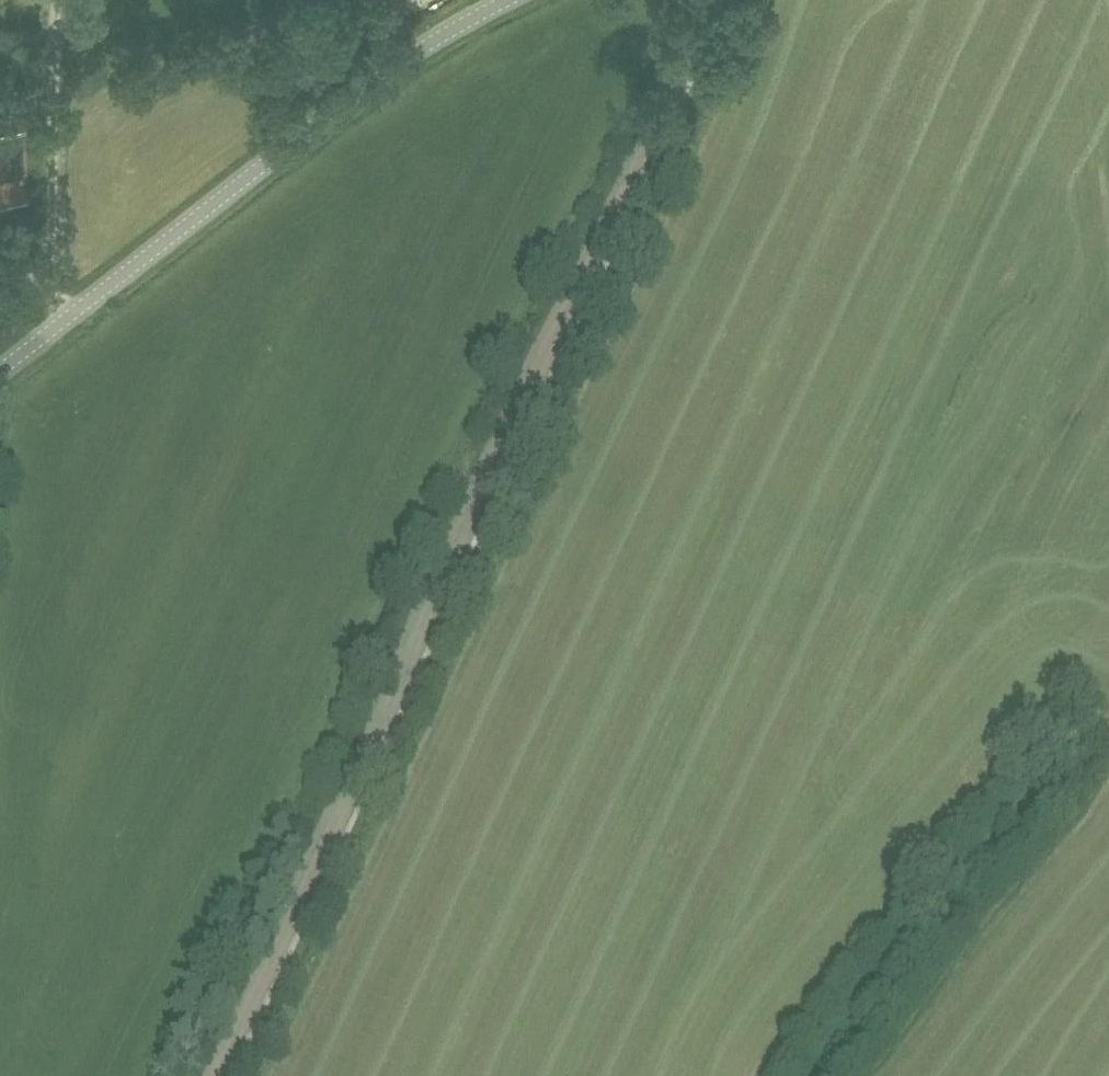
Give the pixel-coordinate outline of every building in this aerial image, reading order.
[(26,201),(26,165),(0,164),(0,200),(26,201)]
